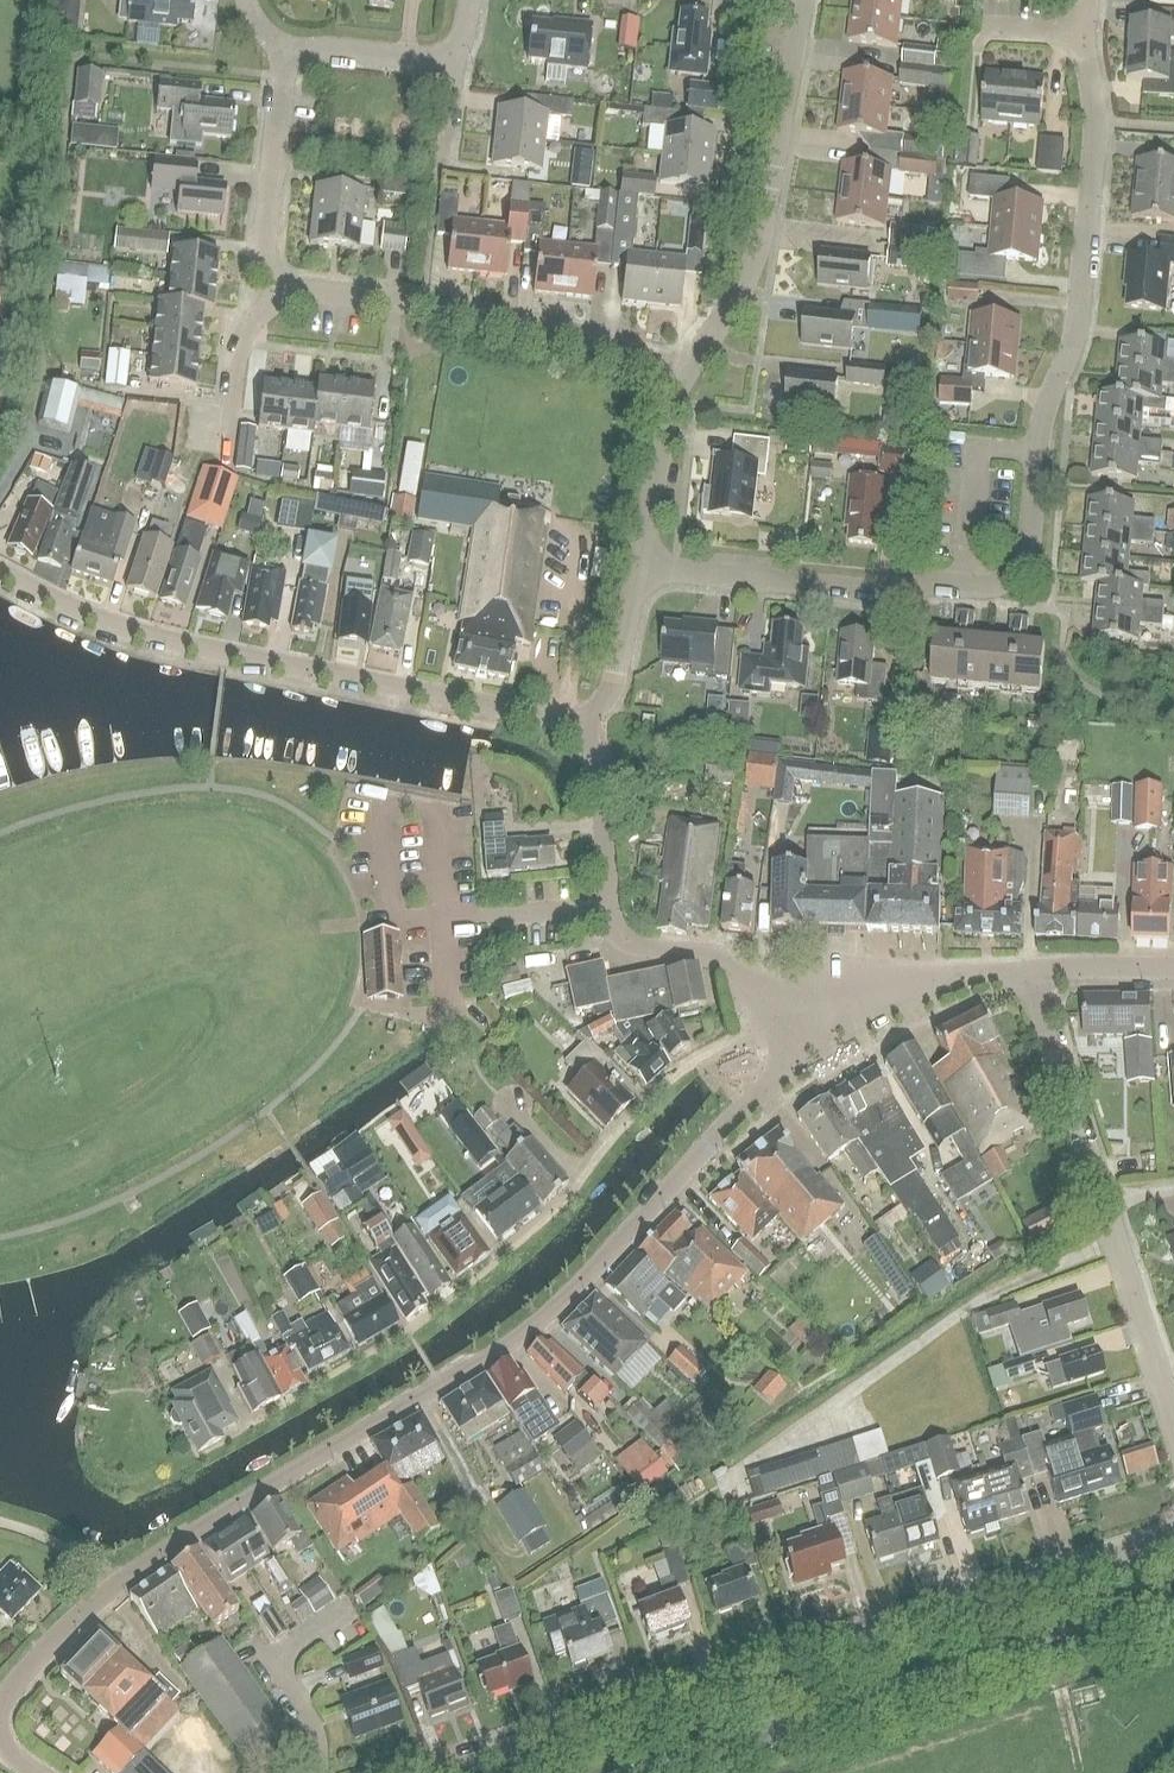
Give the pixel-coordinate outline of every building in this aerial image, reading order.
[(77,2),(62,0),(55,0),(52,30),(74,32),(77,2)] [(127,21),(176,26),(177,21),(192,23),(194,0),(129,0),(127,21)] [(903,0),(853,0),(851,13),(901,19),(903,0)] [(1165,11),(1147,10),(1147,24),(1134,24),(1132,51),(1172,53),(1173,37),(1173,38),(1173,11),(1165,11)] [(710,36),(705,35),(707,16),(680,13),(678,32),(673,31),(668,72),(705,76),(710,36)] [(898,48),(901,19),(851,13),(848,42),(898,48)] [(622,17),(619,48),(635,50),(639,19),(635,19),(622,17)] [(547,62),(547,66),(586,70),(591,25),(553,21),(553,24),(532,22),(528,60),(547,62)] [(902,64),(936,67),(938,51),(904,48),(902,64)] [(953,53),(938,51),(936,67),(951,69),(953,53)] [(1146,94),(1173,95),(1173,53),(1172,53),(1132,51),(1131,79),(1147,80),(1146,94)] [(902,67),(900,84),(949,90),(951,73),(902,67)] [(97,73),(78,71),(74,104),(94,106),(97,73)] [(981,123),(1009,126),(1014,76),(985,74),(981,123)] [(845,75),(841,102),(890,108),(893,81),(845,75)] [(1014,76),(1009,126),(1039,128),(1043,79),(1014,76)] [(160,81),(157,109),(166,110),(172,111),(171,115),(172,115),(169,143),(176,144),(195,146),(201,147),(202,137),(203,137),(203,135),(230,138),(234,104),(198,100),(200,85),(169,82),(160,81)] [(718,87),(690,84),(687,108),(716,111),(716,110),(718,93),(718,87)] [(651,110),(671,112),(672,97),(653,94),(651,110)] [(534,97),(532,111),(498,107),(495,134),(544,140),(546,116),(571,119),(573,101),(534,97)] [(890,108),(841,102),(838,131),(886,137),(890,108)] [(714,131),(678,127),(680,112),(643,109),(641,126),(665,128),(662,152),(711,158),(714,131)] [(72,126),(71,146),(95,148),(97,129),(72,126)] [(495,134),(492,165),(540,171),(544,140),(495,134)] [(942,161),(945,142),(904,136),(901,155),(942,161)] [(976,168),(979,138),(963,137),(960,166),(976,168)] [(1060,175),(1063,142),(1039,140),(1036,173),(1060,175)] [(662,152),(659,184),(707,189),(711,158),(662,152)] [(946,161),(942,161),(901,155),(899,174),(930,178),(944,180),(946,161)] [(151,183),(179,185),(176,211),(221,216),(224,185),(194,182),(195,164),(153,160),(151,183)] [(1134,189),(1173,193),(1173,164),(1137,161),(1134,189)] [(844,163),(841,193),(890,199),(894,169),(844,163)] [(571,174),(570,186),(589,188),(590,176),(571,174)] [(653,197),(655,179),(622,176),(620,193),(653,197)] [(930,178),(927,204),(942,206),(944,180),(930,178)] [(993,201),(990,229),(1037,233),(1040,205),(1004,201),(1006,182),(970,179),(968,198),(993,201)] [(397,181),(396,195),(411,196),(413,182),(397,181)] [(316,185),(313,213),(361,217),(363,189),(316,185)] [(611,229),(615,191),(597,189),(594,227),(611,229)] [(1134,189),(1131,218),(1173,222),(1173,193),(1134,189)] [(447,268),(476,271),(480,222),(455,219),(457,195),(439,193),(435,233),(450,234),(447,268)] [(890,199),(841,193),(837,221),(886,227),(890,199)] [(628,230),(631,195),(618,194),(615,229),(628,230)] [(526,202),(508,200),(506,224),(480,222),(476,271),(505,274),(508,239),(522,241),(526,202)] [(524,250),(537,251),(534,290),(563,293),(568,243),(541,241),(543,213),(527,211),(524,250)] [(361,217),(313,213),(311,243),(358,247),(361,217)] [(700,250),(704,216),(690,214),(686,248),(700,250)] [(404,251),(407,223),(384,221),(381,249),(404,251)] [(892,224),(889,244),(926,249),(929,229),(892,224)] [(143,248),(144,232),(117,229),(115,245),(143,248)] [(975,253),(974,258),(961,257),(959,279),(1001,284),(1003,260),(1034,264),(1037,233),(990,229),(986,254),(975,253)] [(1159,258),(1128,255),(1125,290),(1129,290),(1128,308),(1165,312),(1169,264),(1173,264),(1173,241),(1161,240),(1159,258)] [(598,246),(568,243),(563,293),(594,296),(598,246)] [(890,246),(887,265),(921,269),(924,250),(890,246)] [(173,248),(170,275),(215,280),(218,252),(173,248)] [(650,301),(656,253),(624,250),(620,298),(650,301)] [(819,284),(818,285),(869,290),(869,289),(867,289),(870,259),(872,259),(872,257),(822,252),(822,254),(823,254),(820,284),(819,284)] [(656,253),(650,301),(678,304),(682,256),(656,253)] [(87,267),(57,264),(54,303),(84,306),(86,285),(87,267)] [(87,267),(86,285),(107,287),(109,269),(87,267)] [(167,302),(203,306),(203,307),(212,308),(215,280),(170,275),(169,290),(167,302)] [(973,302),(974,288),(948,285),(946,300),(973,302)] [(157,301),(167,302),(169,290),(159,289),(157,301)] [(203,307),(203,306),(167,302),(167,303),(158,302),(156,328),(199,333),(202,307),(203,307)] [(871,306),(869,325),(905,328),(920,329),(921,310),(906,309),(871,306)] [(802,343),(802,345),(852,350),(853,348),(851,348),(854,318),(856,319),(856,317),(806,312),(805,313),(807,313),(804,343),(802,343)] [(970,317),(967,346),(1015,351),(1018,321),(970,317)] [(199,333),(156,328),(153,355),(197,360),(199,333)] [(1117,369),(1173,375),(1173,364),(1162,362),(1164,346),(1119,342),(1117,369)] [(964,375),(963,385),(971,386),(970,389),(984,391),(986,377),(1012,380),(1015,351),(967,346),(964,375)] [(108,350),(105,385),(126,387),(129,353),(108,350)] [(99,372),(101,354),(81,352),(79,370),(99,372)] [(197,360),(153,355),(150,381),(194,386),(197,360)] [(850,365),(848,384),(883,388),(885,372),(885,369),(850,365)] [(1144,398),(1160,399),(1161,386),(1173,387),(1173,375),(1117,369),(1114,395),(1115,395),(1115,396),(1144,399),(1144,398)] [(788,407),(835,412),(839,378),(791,374),(788,407)] [(317,390),(318,391),(313,426),(314,426),(339,430),(345,385),(318,382),(317,390)] [(970,389),(971,386),(963,385),(939,382),(936,403),(968,407),(970,389)] [(258,428),(285,432),(291,387),(264,383),(258,428)] [(56,386),(47,384),(38,425),(46,427),(69,433),(79,392),(56,386)] [(372,389),(345,385),(339,430),(366,433),(372,389)] [(318,391),(317,390),(291,387),(285,432),(313,436),(314,426),(313,426),(318,391)] [(1166,400),(1160,399),(1144,398),(1144,399),(1115,396),(1115,395),(1114,395),(1098,393),(1096,421),(1141,426),(1142,411),(1165,413),(1166,400)] [(899,412),(897,428),(909,429),(910,413),(899,412)] [(1096,421),(1093,448),(1161,455),(1162,442),(1140,441),(1141,426),(1096,421)] [(240,436),(236,470),(251,471),(254,438),(240,436)] [(704,487),(700,520),(702,520),(703,513),(708,513),(751,519),(756,476),(766,477),(770,440),(735,436),(732,455),(714,453),(713,458),(716,459),(712,488),(704,487)] [(813,454),(814,441),(791,438),(789,451),(813,454)] [(836,439),(835,453),(881,454),(881,440),(836,439)] [(817,443),(815,455),(834,457),(835,446),(817,443)] [(145,448),(136,476),(149,480),(157,452),(145,448)] [(883,448),(881,474),(907,477),(910,451),(883,448)] [(1161,455),(1093,448),(1091,476),(1136,480),(1138,464),(1160,466),(1161,455)] [(157,452),(149,480),(164,485),(173,457),(157,452)] [(51,461),(35,455),(29,469),(45,475),(51,461)] [(1161,455),(1160,466),(1160,469),(1172,470),(1173,456),(1161,455)] [(827,480),(828,464),(812,462),(811,478),(827,480)] [(300,467),(281,464),(279,479),(299,481),(300,467)] [(58,497),(34,561),(57,569),(60,562),(66,564),(76,536),(72,535),(71,527),(72,523),(74,524),(81,505),(92,473),(71,465),(58,497)] [(203,467),(191,501),(225,512),(226,508),(227,506),(236,478),(203,467)] [(386,474),(353,469),(349,495),(383,500),(386,474)] [(334,474),(314,471),(311,490),(332,493),(334,474)] [(548,517),(522,513),(522,514),(515,513),(517,502),(506,500),(504,511),(498,510),(498,509),(495,508),(498,490),(422,478),(416,520),(470,528),(455,622),(461,623),(453,668),(508,679),(514,642),(527,645),(548,517)] [(884,511),(887,482),(850,478),(845,526),(849,527),(848,543),(876,546),(880,510),(884,511)] [(5,547),(28,557),(48,512),(45,511),(46,509),(48,510),(55,495),(35,486),(27,504),(25,503),(5,547)] [(317,496),(314,512),(340,517),(344,501),(317,496)] [(394,498),(390,520),(410,523),(413,501),(394,498)] [(276,528),(309,532),(314,505),(281,500),(276,528)] [(1088,500),(1086,527),(1153,534),(1154,522),(1132,520),(1133,504),(1088,500)] [(344,501),(340,517),(358,521),(362,505),(344,501)] [(70,573),(110,586),(118,564),(117,564),(118,559),(123,560),(135,525),(91,510),(70,573)] [(240,531),(254,535),(259,519),(244,515),(240,531)] [(184,522),(160,600),(178,606),(184,608),(186,601),(199,559),(197,559),(191,557),(194,548),(199,549),(205,529),(184,522)] [(124,592),(154,601),(169,550),(163,548),(168,531),(149,525),(145,540),(141,539),(124,592)] [(1153,534),(1086,527),(1084,554),(1128,558),(1130,544),(1152,546),(1153,534)] [(434,537),(412,533),(406,561),(428,565),(434,537)] [(1167,535),(1165,550),(1173,551),(1173,535),(1167,535)] [(326,585),(334,544),(309,539),(301,581),(300,581),(291,629),(311,633),(312,626),(319,627),(327,587),(326,587),(326,585)] [(233,593),(241,595),(250,563),(213,552),(195,610),(225,619),(233,593)] [(396,583),(401,556),(385,553),(367,648),(398,654),(409,597),(397,595),(399,583),(396,583)] [(352,554),(350,565),(377,570),(379,559),(352,554)] [(1097,584),(1097,582),(1126,585),(1125,586),(1142,588),(1149,588),(1150,576),(1127,574),(1128,558),(1084,554),(1081,583),(1096,584),(1097,584)] [(274,624),(281,576),(250,571),(242,626),(265,630),(266,622),(274,624)] [(374,582),(345,578),(343,602),(341,602),(336,642),(367,645),(372,606),(371,606),(374,582)] [(1126,585),(1097,582),(1097,584),(1096,584),(1094,609),(1163,616),(1164,605),(1141,603),(1142,588),(1125,586),(1126,585)] [(1163,616),(1094,609),(1092,638),(1137,641),(1138,625),(1162,627),(1163,616)] [(929,683),(958,686),(966,612),(956,611),(955,629),(956,630),(956,636),(934,634),(929,683)] [(966,612),(958,686),(985,689),(990,640),(970,638),(971,630),(973,631),(975,613),(966,612)] [(990,640),(985,689),(1012,692),(1019,618),(1009,617),(1008,635),(1010,635),(1009,642),(990,640)] [(1019,618),(1012,692),(1040,695),(1045,645),(1024,643),(1025,636),(1027,637),(1029,619),(1019,618)] [(662,646),(661,657),(664,657),(663,663),(693,666),(692,675),(712,677),(732,679),(737,634),(718,632),(719,625),(685,621),(685,626),(667,624),(665,646),(662,646)] [(744,657),(741,691),(771,694),(772,685),(806,689),(810,651),(802,650),(805,629),(776,626),(773,660),(744,657)] [(859,686),(857,700),(885,703),(888,666),(872,665),(875,635),(843,632),(838,683),(859,686)] [(709,697),(708,707),(724,709),(725,698),(709,697)] [(751,705),(729,702),(726,731),(748,733),(751,705)] [(656,729),(657,717),(645,716),(644,728),(656,729)] [(1030,716),(1029,730),(1051,732),(1053,718),(1030,716)] [(875,728),(871,762),(891,764),(894,730),(875,728)] [(745,786),(773,789),(777,760),(777,758),(749,754),(745,786)] [(742,760),(707,756),(705,781),(739,785),(742,760)] [(773,789),(772,802),(786,804),(792,805),(795,780),(811,782),(813,764),(777,760),(773,789)] [(1030,820),(1034,771),(998,768),(994,818),(1030,820)] [(896,772),(871,770),(868,840),(869,840),(867,928),(867,931),(935,932),(935,953),(938,953),(939,895),(935,895),(941,796),(895,795),(896,772)] [(1131,824),(1132,786),(1114,786),(1113,824),(1131,824)] [(1137,786),(1135,829),(1161,830),(1162,787),(1137,786)] [(483,814),(484,826),(503,824),(502,813),(483,814)] [(686,925),(706,928),(719,829),(668,822),(660,885),(664,886),(658,931),(685,935),(686,925)] [(1038,907),(1036,936),(1074,939),(1076,909),(1079,909),(1081,882),(1072,882),(1073,870),(1078,870),(1080,835),(1044,833),(1042,868),(1043,868),(1040,907),(1038,907)] [(526,868),(551,866),(549,839),(525,841),(525,838),(505,840),(506,842),(484,844),(486,874),(526,871),(526,868)] [(806,866),(806,927),(827,927),(826,936),(840,936),(840,928),(867,928),(869,840),(868,840),(806,838),(806,866)] [(957,905),(956,934),(1020,937),(1021,907),(1018,907),(1017,893),(1023,881),(1024,857),(1006,852),(966,850),(963,905),(957,905)] [(805,929),(806,927),(806,866),(774,865),(772,928),(805,929)] [(721,928),(750,932),(755,890),(742,888),(745,869),(729,867),(721,928)] [(1133,942),(1168,943),(1169,907),(1168,907),(1169,892),(1170,868),(1135,868),(1134,891),(1135,891),(1134,906),(1133,942)] [(1079,939),(1117,941),(1119,907),(1114,907),(1114,890),(1094,889),(1094,906),(1081,905),(1079,939)] [(367,1002),(404,1000),(398,933),(362,935),(367,1002)] [(606,983),(602,962),(565,969),(574,1011),(593,1007),(596,1018),(608,1015),(580,1031),(586,1042),(614,1026),(625,1044),(639,1032),(640,1033),(641,1033),(676,1012),(679,1012),(680,1018),(697,1015),(696,1009),(705,1007),(696,967),(669,973),(668,970),(606,983)] [(494,971),(498,985),(520,978),(516,965),(494,971)] [(1084,996),(1086,1037),(1132,1035),(1132,1040),(1126,1041),(1128,1081),(1152,1080),(1148,993),(1084,996)] [(999,1058),(1001,1057),(979,1013),(939,1034),(952,1059),(935,1068),(969,1134),(970,1133),(980,1154),(1034,1126),(999,1058)] [(649,1043),(652,1041),(657,1038),(669,1058),(690,1046),(672,1015),(640,1034),(649,1043)] [(649,1043),(640,1034),(640,1033),(639,1032),(625,1044),(617,1052),(646,1086),(669,1066),(649,1043)] [(569,1090),(605,1127),(633,1100),(603,1069),(611,1061),(586,1042),(567,1061),(582,1077),(569,1090)] [(888,1062),(925,1128),(940,1120),(963,1163),(941,1176),(954,1201),(990,1181),(978,1159),(921,1043),(888,1062)] [(911,1158),(922,1151),(874,1071),(829,1099),(876,1171),(887,1189),(907,1219),(912,1215),(936,1251),(956,1238),(913,1173),(919,1170),(911,1158)] [(557,1094),(547,1084),(539,1091),(549,1102),(557,1094)] [(829,1099),(798,1118),(827,1162),(843,1151),(862,1180),(876,1171),(829,1099)] [(497,1122),(485,1107),(473,1116),(485,1132),(497,1122)] [(414,1128),(402,1110),(377,1127),(388,1145),(414,1128)] [(477,1165),(495,1151),(467,1115),(449,1128),(477,1165)] [(542,1204),(567,1183),(529,1139),(526,1142),(512,1124),(496,1138),(511,1155),(505,1160),(542,1204)] [(778,1132),(758,1148),(822,1224),(843,1207),(817,1175),(815,1176),(792,1152),(792,1150),(778,1132)] [(418,1166),(432,1156),(423,1142),(408,1151),(418,1166)] [(366,1147),(341,1163),(353,1183),(379,1168),(366,1147)] [(822,1224),(758,1148),(738,1164),(753,1182),(756,1181),(771,1201),(769,1203),(801,1242),(822,1224)] [(997,1150),(982,1158),(994,1180),(1009,1172),(997,1150)] [(339,1215),(363,1200),(353,1183),(341,1163),(340,1162),(316,1177),(339,1215)] [(710,1199),(750,1241),(778,1215),(738,1173),(710,1199)] [(489,1176),(462,1197),(475,1210),(497,1240),(538,1209),(515,1179),(500,1191),(489,1176)] [(304,1206),(319,1231),(336,1221),(321,1196),(304,1206)] [(489,1256),(460,1216),(459,1217),(448,1202),(417,1223),(428,1239),(427,1240),(455,1279),(471,1267),(472,1268),(489,1256)] [(1064,1234),(1049,1206),(1019,1222),(1033,1249),(1064,1234)] [(676,1213),(639,1251),(664,1276),(666,1274),(709,1313),(746,1274),(699,1230),(690,1241),(688,1234),(692,1228),(676,1213)] [(871,1225),(885,1245),(895,1239),(882,1218),(871,1225)] [(393,1247),(394,1247),(376,1219),(361,1228),(379,1256),(368,1263),(405,1319),(426,1306),(421,1297),(424,1295),(393,1247)] [(449,1283),(411,1227),(391,1240),(429,1297),(449,1283)] [(730,1252),(758,1279),(770,1266),(741,1240),(730,1252)] [(1007,1253),(999,1241),(986,1250),(994,1262),(1007,1253)] [(686,1300),(635,1255),(606,1287),(644,1320),(660,1301),(674,1313),(686,1300)] [(320,1292),(303,1264),(281,1277),(298,1305),(320,1292)] [(918,1289),(927,1301),(948,1286),(939,1274),(918,1289)] [(352,1291),(354,1296),(335,1306),(343,1320),(358,1346),(397,1323),(377,1288),(372,1280),(352,1291)] [(1020,1321),(1012,1324),(1023,1355),(1018,1357),(1019,1359),(1071,1342),(1071,1340),(1069,1341),(1064,1327),(1086,1319),(1078,1294),(1042,1306),(1042,1307),(1019,1318),(1020,1321)] [(563,1330),(615,1379),(647,1346),(595,1297),(563,1330)] [(211,1329),(197,1302),(177,1313),(191,1339),(211,1329)] [(1014,1303),(986,1312),(991,1330),(1012,1324),(1020,1321),(1019,1318),(1014,1303)] [(271,1360),(246,1313),(234,1319),(245,1340),(247,1339),(257,1357),(280,1399),(305,1385),(285,1353),(271,1360)] [(282,1313),(272,1319),(283,1340),(290,1354),(294,1351),(307,1375),(349,1353),(328,1314),(304,1327),(301,1321),(289,1327),(282,1313)] [(205,1365),(220,1357),(209,1336),(194,1344),(205,1365)] [(585,1372),(551,1340),(546,1346),(540,1341),(527,1354),(564,1393),(573,1384),(580,1391),(577,1394),(594,1410),(608,1396),(583,1373),(585,1372)] [(1052,1389),(1102,1373),(1094,1349),(1057,1361),(1061,1372),(1048,1376),(1052,1389)] [(705,1373),(680,1350),(670,1361),(703,1392),(712,1382),(704,1375),(705,1373)] [(280,1399),(257,1357),(239,1366),(232,1354),(225,1358),(232,1370),(231,1370),(240,1387),(236,1389),(250,1415),(280,1399)] [(1001,1365),(1006,1382),(1032,1374),(1027,1357),(1001,1365)] [(550,1422),(554,1419),(534,1390),(522,1371),(518,1375),(508,1361),(487,1375),(509,1407),(532,1443),(559,1425),(558,1424),(554,1427),(550,1422)] [(768,1371),(752,1390),(769,1405),(786,1387),(768,1371)] [(199,1452),(223,1440),(218,1432),(236,1423),(223,1398),(225,1396),(212,1372),(184,1386),(190,1396),(173,1405),(176,1410),(172,1412),(171,1417),(174,1424),(179,1425),(183,1423),(199,1452)] [(455,1425),(460,1432),(461,1431),(468,1441),(507,1416),(500,1406),(502,1405),(497,1397),(484,1377),(442,1404),(455,1425)] [(1070,1437),(1074,1451),(1088,1495),(1119,1485),(1108,1450),(1100,1453),(1094,1431),(1104,1428),(1095,1396),(1061,1407),(1070,1437)] [(649,1415),(671,1437),(686,1423),(665,1400),(649,1415)] [(671,1437),(649,1415),(638,1404),(627,1415),(660,1449),(672,1438),(671,1437)] [(395,1485),(397,1484),(443,1460),(439,1449),(433,1437),(421,1416),(371,1444),(385,1468),(395,1485)] [(578,1425),(556,1443),(570,1462),(579,1455),(590,1469),(603,1458),(578,1425)] [(1088,1495),(1074,1451),(1070,1437),(1044,1446),(1040,1432),(1021,1438),(1033,1478),(1045,1474),(1056,1506),(1088,1495)] [(748,1475),(755,1498),(887,1456),(880,1433),(748,1475)] [(948,1438),(924,1445),(934,1479),(951,1474),(958,1472),(952,1454),(948,1438)] [(667,1472),(642,1440),(615,1462),(639,1494),(667,1472)] [(1004,1469),(981,1476),(996,1524),(1028,1514),(1017,1481),(1031,1477),(1026,1463),(1019,1441),(997,1448),(1004,1469)] [(1151,1443),(1135,1448),(1142,1470),(1157,1466),(1151,1443)] [(542,1472),(528,1448),(502,1463),(516,1487),(542,1472)] [(922,1493),(891,1503),(906,1551),(938,1541),(933,1525),(929,1511),(942,1507),(929,1462),(914,1467),(921,1489),(922,1493)] [(865,1465),(833,1476),(840,1500),(872,1489),(865,1465)] [(986,1527),(996,1524),(981,1476),(977,1465),(970,1467),(973,1475),(948,1483),(965,1534),(968,1533),(969,1536),(987,1531),(986,1527)] [(400,1489),(397,1484),(395,1485),(385,1468),(354,1489),(347,1479),(306,1506),(335,1552),(355,1540),(358,1545),(390,1524),(400,1517),(419,1546),(439,1533),(408,1485),(400,1489)] [(789,1580),(793,1578),(796,1588),(817,1582),(815,1576),(843,1566),(831,1529),(831,1530),(828,1521),(842,1516),(830,1478),(816,1483),(820,1498),(819,1499),(822,1507),(811,1511),(818,1534),(800,1540),(802,1544),(783,1550),(787,1562),(784,1564),(789,1580)] [(546,1527),(524,1492),(498,1507),(520,1543),(546,1527)] [(882,1520),(864,1526),(875,1561),(906,1551),(891,1503),(890,1498),(877,1502),(882,1520)] [(300,1533),(280,1499),(252,1515),(273,1551),(289,1542),(298,1556),(312,1548),(303,1532),(300,1533)] [(747,1510),(752,1526),(771,1520),(766,1504),(747,1510)] [(277,1562),(272,1561),(245,1519),(225,1533),(249,1571),(261,1564),(282,1595),(294,1588),(277,1562)] [(249,1571),(225,1533),(204,1546),(228,1585),(249,1571)] [(665,1558),(677,1554),(671,1536),(659,1541),(665,1558)] [(716,1615),(754,1601),(743,1573),(756,1568),(747,1546),(727,1554),(734,1574),(722,1578),(724,1582),(706,1589),(716,1615)] [(171,1568),(192,1598),(218,1580),(197,1551),(171,1568)] [(649,1641),(688,1627),(674,1589),(688,1584),(677,1554),(663,1559),(671,1582),(659,1586),(664,1601),(639,1610),(649,1641)] [(0,1575),(0,1612),(11,1622),(40,1592),(11,1563),(0,1575)] [(157,1637),(197,1610),(176,1581),(169,1569),(129,1596),(137,1608),(157,1637)] [(500,1589),(495,1575),(487,1578),(492,1592),(500,1589)] [(365,1606),(387,1588),(377,1576),(355,1594),(365,1606)] [(334,1601),(318,1577),(298,1591),(314,1615),(334,1601)] [(218,1580),(192,1598),(213,1628),(239,1610),(218,1580)] [(521,1617),(511,1588),(493,1595),(503,1623),(521,1617)] [(580,1607),(582,1611),(543,1625),(555,1658),(566,1654),(571,1670),(609,1656),(600,1630),(617,1624),(607,1597),(580,1607)] [(288,1634),(273,1610),(260,1618),(275,1642),(288,1634)] [(489,1697),(515,1688),(516,1691),(530,1686),(517,1649),(516,1649),(508,1629),(493,1634),(501,1656),(494,1659),(495,1662),(479,1668),(489,1697)] [(60,1673),(118,1728),(92,1755),(111,1772),(121,1772),(142,1751),(141,1750),(179,1710),(98,1633),(60,1673)] [(199,1656),(189,1641),(172,1654),(182,1668),(199,1656)] [(217,1720),(255,1772),(256,1772),(294,1746),(221,1642),(182,1669),(217,1720)] [(350,1680),(381,1668),(374,1650),(343,1662),(350,1680)] [(454,1672),(448,1655),(421,1665),(415,1650),(393,1658),(405,1691),(419,1686),(430,1718),(452,1710),(453,1713),(467,1708),(454,1672)] [(171,1702),(179,1694),(159,1675),(151,1683),(171,1702)] [(355,1739),(401,1722),(387,1684),(341,1701),(355,1739)]
